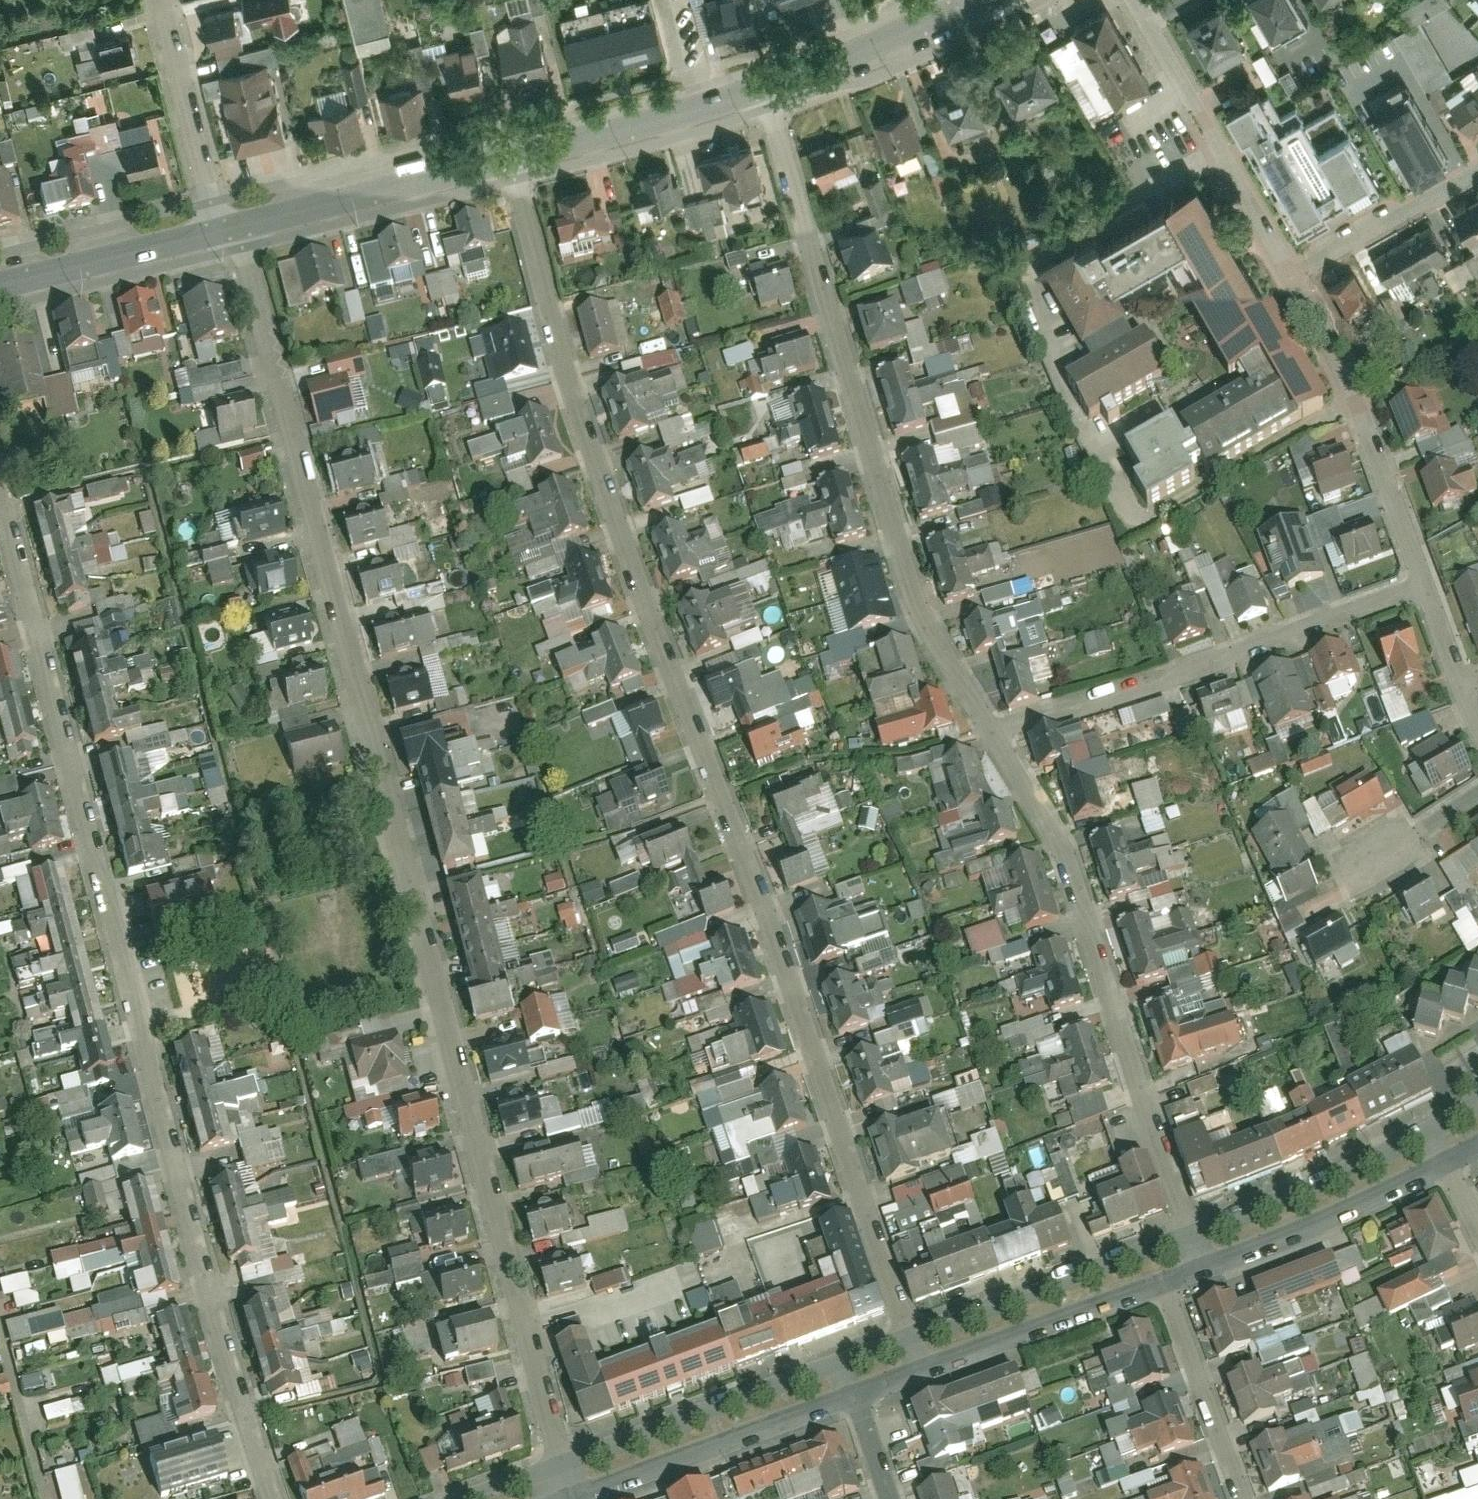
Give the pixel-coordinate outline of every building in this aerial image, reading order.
[(249,26),(273,20),(275,30),(299,24),(293,0),(243,0),(249,26)] [(382,0),(347,0),(361,56),(394,47),(382,0)] [(606,8),(619,59),(664,48),(652,0),(637,0),(606,8)] [(705,1),(714,39),(759,29),(753,0),(711,0),(705,1)] [(1295,0),(1253,0),(1273,37),(1305,19),(1295,0)] [(1392,7),(1402,27),(1391,33),(1420,91),(1448,78),(1418,17),(1446,4),(1444,0),(1407,0),(1392,7)] [(1151,84),(1106,7),(1073,27),(1117,103),(1151,84)] [(235,8),(204,14),(210,45),(241,39),(235,8)] [(606,8),(561,20),(574,71),(619,59),(606,8)] [(1211,67),(1247,48),(1227,10),(1191,28),(1211,67)] [(549,71),(536,16),(507,23),(511,38),(497,41),(507,81),(549,71)] [(81,77),(136,64),(129,35),(95,43),(97,55),(77,59),(81,77)] [(486,88),(474,44),(442,52),(455,97),(486,88)] [(1059,90),(1039,53),(998,74),(1018,112),(1059,90)] [(351,100),(365,96),(356,59),(341,63),(351,100)] [(286,136),(267,63),(219,75),(237,148),(286,136)] [(1450,100),(1470,129),(1477,124),(1477,81),(1450,100)] [(989,116),(975,82),(936,98),(949,131),(989,116)] [(425,85),(380,95),(388,133),(433,123),(425,85)] [(319,95),(321,109),(340,106),(338,92),(319,95)] [(1234,109),(1303,236),(1382,193),(1336,109),(1308,124),(1298,107),(1280,117),(1267,92),(1234,109)] [(1446,162),(1410,100),(1374,120),(1410,182),(1446,162)] [(365,139),(357,104),(305,116),(311,138),(323,135),(327,149),(365,139)] [(923,143),(910,108),(875,122),(888,156),(923,143)] [(159,166),(151,135),(120,143),(128,174),(159,166)] [(857,171),(846,136),(810,148),(821,183),(857,171)] [(9,166),(5,144),(0,145),(0,168),(9,166)] [(764,186),(754,146),(698,160),(705,188),(724,184),(727,195),(764,186)] [(1326,403),(1196,164),(1029,255),(1090,366),(1064,381),(1084,419),(1170,372),(1153,341),(1137,350),(1111,303),(1176,268),(1245,393),(1185,425),(1194,440),(1184,445),(1173,424),(1125,450),(1140,479),(1134,482),(1147,506),(1198,479),(1187,459),(1198,452),(1207,468),(1326,403)] [(683,206),(672,167),(640,176),(642,186),(634,188),(642,218),(683,206)] [(94,204),(86,170),(55,178),(57,189),(36,194),(41,216),(94,204)] [(6,175),(0,176),(0,226),(17,222),(6,175)] [(860,179),(866,209),(886,205),(880,175),(860,179)] [(554,226),(562,254),(612,240),(602,201),(595,203),(590,185),(557,194),(564,223),(554,226)] [(723,232),(717,195),(682,200),(686,225),(701,223),(703,235),(723,232)] [(1453,210),(1470,240),(1477,235),(1477,195),(1453,210)] [(856,225),(879,221),(878,211),(854,215),(856,225)] [(457,237),(443,240),(448,260),(497,249),(491,224),(483,226),(481,215),(453,221),(457,237)] [(893,268),(877,225),(838,239),(853,282),(893,268)] [(1447,259),(1430,225),(1401,240),(1418,274),(1447,259)] [(410,233),(376,243),(386,277),(436,262),(431,245),(415,249),(410,233)] [(1418,274),(1401,240),(1372,255),(1389,289),(1418,274)] [(331,253),(277,267),(289,314),(312,308),(309,296),(340,288),(331,253)] [(796,300),(786,264),(752,274),(763,310),(796,300)] [(443,307),(458,303),(448,271),(421,278),(428,304),(441,300),(443,307)] [(904,311),(935,304),(934,298),(946,295),(941,273),(897,283),(904,311)] [(1355,273),(1327,288),(1347,325),(1375,310),(1355,273)] [(234,339),(221,291),(177,303),(190,351),(234,339)] [(340,296),(348,326),(363,322),(355,292),(340,296)] [(677,293),(658,298),(665,326),(684,322),(677,293)] [(162,339),(154,295),(117,302),(126,346),(162,339)] [(609,302),(576,311),(583,334),(615,325),(609,302)] [(908,344),(895,303),(857,314),(869,356),(908,344)] [(88,309),(52,317),(66,376),(102,367),(88,309)] [(365,319),(369,343),(383,341),(380,317),(365,319)] [(528,321),(479,332),(486,358),(534,347),(528,321)] [(615,325),(583,334),(589,358),(622,348),(615,325)] [(817,369),(807,335),(771,345),(774,355),(760,359),(767,383),(817,369)] [(32,336),(0,345),(0,396),(5,413),(42,402),(48,423),(76,416),(66,376),(44,382),(32,336)] [(409,342),(413,360),(433,355),(429,337),(409,342)] [(726,369),(751,360),(745,344),(720,353),(726,369)] [(534,347),(486,358),(492,384),(540,373),(534,347)] [(331,380),(308,386),(318,426),(358,416),(349,383),(368,378),(361,350),(326,359),(331,380)] [(617,364),(619,376),(675,364),(672,352),(617,364)] [(427,403),(443,400),(440,386),(444,385),(437,356),(417,360),(427,403)] [(217,383),(239,379),(236,361),(169,372),(176,407),(220,399),(217,383)] [(879,377),(894,434),(925,425),(920,409),(945,402),(938,379),(916,385),(912,368),(879,377)] [(668,373),(604,392),(619,441),(650,431),(646,417),(678,407),(668,373)] [(842,452),(824,390),(791,399),(797,419),(774,426),(781,449),(802,442),(808,462),(842,452)] [(1426,391),(1386,407),(1403,451),(1450,432),(1444,416),(1437,419),(1426,391)] [(255,427),(247,395),(210,404),(218,436),(255,427)] [(563,457),(546,411),(517,421),(520,427),(504,433),(514,461),(530,455),(534,467),(563,457)] [(689,417),(654,425),(660,451),(696,443),(689,417)] [(1355,486),(1342,448),(1307,460),(1321,498),(1355,486)] [(366,454),(330,464),(338,496),(375,486),(366,454)] [(670,454),(628,467),(642,512),(674,502),(671,491),(681,488),(670,454)] [(904,463),(919,520),(950,511),(946,495),(970,488),(963,465),(941,471),(937,454),(904,463)] [(256,457),(232,464),(235,473),(259,466),(256,457)] [(1419,477),(1431,510),(1477,494),(1477,485),(1473,471),(1455,477),(1451,466),(1419,477)] [(868,535),(849,475),(817,485),(824,505),(800,513),(807,534),(830,527),(836,546),(868,535)] [(777,481),(780,493),(801,488),(798,476),(777,481)] [(80,488),(83,503),(124,493),(121,479),(80,488)] [(441,483),(422,488),(421,486),(405,491),(408,502),(444,493),(441,483)] [(580,507),(572,484),(538,495),(547,518),(580,507)] [(679,513),(711,503),(707,488),(675,498),(679,513)] [(283,535),(273,498),(233,509),(243,546),(283,535)] [(954,508),(957,520),(982,515),(979,503),(954,508)] [(61,505),(32,513),(55,602),(87,594),(80,567),(93,564),(87,541),(70,545),(61,505)] [(588,531),(580,507),(547,518),(555,542),(588,531)] [(381,508),(344,520),(355,553),(392,541),(381,508)] [(140,536),(153,532),(148,512),(135,515),(140,536)] [(1325,575),(1304,515),(1258,531),(1275,579),(1283,576),(1287,588),(1325,575)] [(1382,556),(1369,520),(1334,533),(1347,569),(1382,556)] [(684,526),(651,537),(667,585),(701,574),(699,566),(717,560),(707,532),(688,538),(684,526)] [(929,546),(944,603),(975,595),(970,578),(994,572),(988,548),(966,554),(962,538),(929,546)] [(203,565),(205,586),(225,584),(223,554),(181,557),(182,567),(203,565)] [(297,589),(289,556),(249,566),(258,599),(297,589)] [(614,604),(597,556),(564,567),(569,580),(552,586),(559,609),(582,601),(586,613),(614,604)] [(888,590),(879,557),(833,570),(842,602),(888,590)] [(732,581),(768,573),(766,562),(748,566),(746,559),(728,563),(732,581)] [(1267,612),(1253,573),(1237,579),(1231,560),(1213,566),(1223,596),(1229,594),(1238,622),(1267,612)] [(396,565),(361,574),(368,603),(403,594),(396,565)] [(1452,586),(1475,651),(1477,650),(1477,577),(1452,586)] [(980,607),(1031,594),(1028,579),(976,593),(980,607)] [(897,622),(888,590),(842,602),(850,634),(897,622)] [(710,595),(677,606),(693,655),(727,643),(725,636),(743,630),(733,601),(714,608),(710,595)] [(1208,635),(1196,599),(1164,610),(1176,646),(1208,635)] [(1014,611),(964,624),(973,656),(1002,648),(998,633),(1018,627),(1014,611)] [(312,644),(303,612),(266,623),(275,654),(312,644)] [(431,613),(374,627),(381,656),(438,643),(431,613)] [(1425,675),(1407,626),(1374,638),(1392,687),(1425,675)] [(643,675),(625,629),(558,655),(570,685),(604,671),(610,688),(643,675)] [(1085,658),(1109,652),(1103,630),(1080,637),(1085,658)] [(928,702),(910,641),(878,650),(890,688),(872,693),(880,722),(875,724),(883,749),(954,728),(944,697),(928,702)] [(1357,678),(1345,643),(1311,655),(1323,690),(1357,678)] [(97,644),(67,652),(90,744),(139,731),(134,710),(118,715),(112,694),(125,691),(119,667),(104,671),(97,644)] [(13,654),(0,658),(0,726),(6,749),(37,741),(13,654)] [(1006,709),(1038,701),(1027,662),(996,671),(1006,709)] [(1312,717),(1293,664),(1255,678),(1274,730),(1312,717)] [(324,698),(315,668),(279,679),(288,709),(324,698)] [(426,672),(387,682),(395,711),(433,702),(426,672)] [(734,672),(706,682),(715,707),(732,701),(755,767),(809,748),(804,733),(781,741),(775,723),(755,730),(734,672)] [(808,680),(782,687),(786,702),(812,694),(808,680)] [(1242,712),(1232,684),(1197,696),(1206,724),(1242,712)] [(1120,730),(1167,714),(1161,698),(1114,714),(1120,730)] [(644,769),(608,783),(622,819),(672,800),(648,737),(665,730),(654,700),(623,712),(644,769)] [(583,727),(607,717),(602,705),(578,714),(583,727)] [(1404,720),(1409,737),(1433,729),(1428,712),(1404,720)] [(1331,745),(1342,741),(1334,718),(1323,723),(1331,745)] [(1080,721),(1029,735),(1038,769),(1065,762),(1060,745),(1085,739),(1080,721)] [(343,762),(333,723),(285,735),(294,774),(343,762)] [(443,727),(399,737),(409,778),(419,776),(442,873),(476,865),(443,727)] [(1434,793),(1472,771),(1453,739),(1447,743),(1445,736),(1412,755),(1434,793)] [(214,754),(196,757),(206,806),(223,802),(214,754)] [(1267,755),(1246,762),(1251,777),(1272,770),(1267,755)] [(129,758),(99,765),(126,876),(166,866),(159,839),(151,842),(146,820),(157,817),(152,793),(138,797),(129,758)] [(990,815),(973,759),(958,764),(974,816),(946,825),(956,856),(1018,837),(1009,809),(990,815)] [(1386,802),(1369,772),(1347,785),(1344,779),(1331,787),(1352,822),(1386,802)] [(14,801),(7,776),(0,778),(0,806),(14,801)] [(789,856),(774,861),(786,895),(820,882),(796,821),(811,815),(807,805),(822,800),(813,777),(765,795),(789,856)] [(1154,780),(1129,786),(1141,837),(1162,832),(1156,809),(1160,808),(1154,780)] [(1064,790),(1072,818),(1105,809),(1097,781),(1064,790)] [(56,815),(50,789),(17,797),(24,823),(56,815)] [(836,812),(851,807),(846,792),(831,797),(836,812)] [(898,803),(881,805),(883,826),(899,825),(898,803)] [(858,830),(873,831),(875,810),(860,809),(858,830)] [(63,841),(56,815),(24,823),(30,850),(63,841)] [(1288,819),(1253,836),(1289,911),(1324,894),(1288,819)] [(734,910),(724,881),(708,886),(687,826),(640,843),(651,875),(686,863),(706,920),(734,910)] [(1123,830),(1089,841),(1108,901),(1141,891),(1135,874),(1162,866),(1154,842),(1130,850),(1123,830)] [(1462,952),(1477,944),(1477,908),(1462,876),(1477,868),(1477,867),(1468,847),(1436,863),(1450,893),(1442,897),(1455,923),(1449,926),(1462,952)] [(1059,918),(1041,855),(1005,865),(1011,886),(990,891),(996,915),(1020,908),(1025,927),(1059,918)] [(65,887),(59,868),(27,876),(32,896),(65,887)] [(543,879),(546,893),(563,889),(559,875),(543,879)] [(611,901),(637,889),(631,875),(605,887),(611,901)] [(1427,878),(1398,894),(1416,928),(1446,912),(1427,878)] [(213,919),(203,879),(142,895),(152,934),(213,919)] [(483,881),(448,889),(472,990),(468,991),(475,1022),(515,1012),(483,881)] [(597,882),(577,887),(582,906),(602,901),(597,882)] [(70,907),(65,887),(32,896),(37,916),(70,907)] [(570,905),(558,906),(559,920),(571,919),(570,905)] [(833,906),(799,917),(814,964),(846,954),(843,943),(864,936),(857,913),(837,919),(833,906)] [(75,927),(70,907),(37,916),(43,936),(75,927)] [(1147,919),(1120,926),(1136,984),(1169,975),(1164,956),(1202,946),(1192,910),(1168,916),(1172,932),(1152,938),(1147,919)] [(1355,946),(1336,913),(1299,934),(1318,967),(1355,946)] [(994,923),(961,931),(969,959),(986,954),(988,964),(1023,955),(1020,943),(1001,948),(994,923)] [(80,947),(75,927),(43,936),(48,955),(80,947)] [(751,957),(743,933),(708,945),(717,969),(751,957)] [(631,935),(608,942),(612,956),(635,949),(631,935)] [(1081,1003),(1064,940),(1028,950),(1034,971),(1012,977),(1019,1001),(1042,994),(1047,1013),(1081,1003)] [(85,967),(80,947),(48,955),(53,975),(85,967)] [(533,988),(555,984),(549,952),(526,957),(533,988)] [(760,982),(751,957),(717,969),(725,994),(760,982)] [(1414,1031),(1439,1038),(1444,1018),(1462,1023),(1467,1002),(1477,1005),(1477,964),(1474,963),(1469,983),(1451,979),(1446,998),(1424,992),(1414,1031)] [(91,987),(85,967),(53,975),(58,995),(91,987)] [(857,976),(823,987),(838,1034),(870,1024),(867,1013),(888,1006),(881,983),(861,989),(857,976)] [(96,1006),(91,987),(58,995),(63,1015),(96,1006)] [(551,1000),(522,1008),(531,1041),(560,1033),(551,1000)] [(1166,1073),(1244,1046),(1233,1015),(1184,1032),(1174,1002),(1145,1012),(1166,1073)] [(779,1029),(770,1005),(736,1017),(745,1042),(779,1029)] [(101,1026),(96,1006),(63,1015),(69,1035),(101,1026)] [(106,1046),(101,1026),(69,1035),(74,1054),(106,1046)] [(1108,1090),(1091,1027),(1055,1037),(1061,1058),(1039,1063),(1046,1087),(1069,1080),(1074,1099),(1108,1090)] [(788,1054),(779,1029),(745,1042),(754,1066),(788,1054)] [(395,1030),(346,1043),(357,1082),(367,1079),(371,1092),(409,1081),(395,1030)] [(1350,1093),(1369,1134),(1437,1104),(1406,1035),(1383,1046),(1392,1065),(1347,1085),(1350,1093)] [(522,1038),(481,1049),(490,1083),(531,1072),(522,1038)] [(210,1068),(203,1043),(171,1052),(178,1077),(210,1068)] [(111,1066),(106,1046),(74,1054),(79,1074),(111,1066)] [(880,1051),(846,1061),(861,1109),(893,1099),(890,1088),(911,1081),(904,1058),(884,1064),(880,1051)] [(217,1093),(210,1068),(178,1077),(185,1102),(217,1093)] [(956,1087),(976,1080),(974,1073),(953,1079),(956,1087)] [(808,1127),(791,1082),(763,1092),(768,1107),(747,1114),(754,1133),(775,1126),(779,1138),(808,1127)] [(929,1097),(933,1115),(982,1103),(978,1085),(929,1097)] [(1267,1133),(1282,1170),(1369,1134),(1350,1093),(1319,1105),(1312,1089),(1290,1098),(1299,1120),(1267,1133)] [(224,1117),(217,1093),(185,1102),(191,1126),(224,1117)] [(536,1093),(497,1102),(505,1133),(543,1124),(536,1093)] [(437,1128),(428,1097),(390,1108),(399,1139),(437,1128)] [(1069,1099),(1069,1119),(1102,1120),(1102,1100),(1069,1099)] [(145,1155),(131,1101),(96,1110),(100,1124),(81,1129),(87,1154),(106,1149),(110,1164),(145,1155)] [(939,1113),(869,1137),(884,1184),(955,1160),(939,1113)] [(231,1142),(224,1117),(191,1126),(198,1151),(231,1142)] [(1174,1135),(1197,1201),(1282,1170),(1267,1133),(1234,1143),(1226,1118),(1174,1135)] [(579,1141),(512,1158),(519,1187),(586,1170),(579,1141)] [(825,1176),(817,1151),(784,1161),(792,1186),(825,1176)] [(451,1183),(443,1153),(405,1163),(414,1194),(451,1183)] [(1050,1172),(1043,1174),(1050,1203),(1072,1198),(1062,1153),(1046,1156),(1050,1172)] [(1088,1221),(1094,1239),(1169,1213),(1149,1158),(1117,1169),(1123,1187),(1100,1195),(1107,1215),(1088,1221)] [(899,1205),(883,1210),(913,1303),(998,1275),(984,1234),(948,1246),(939,1219),(977,1207),(964,1166),(894,1188),(899,1205)] [(832,1200),(825,1176),(792,1186),(799,1210),(832,1200)] [(238,1179),(207,1187),(213,1206),(243,1198),(238,1179)] [(1001,1200),(1022,1199),(1021,1182),(999,1183),(1001,1200)] [(177,1289),(150,1184),(122,1192),(133,1234),(118,1238),(124,1262),(140,1258),(149,1296),(177,1289)] [(984,1234),(998,1275),(1072,1249),(1058,1210),(1039,1217),(1032,1197),(1004,1207),(1010,1225),(984,1234)] [(243,1198),(213,1206),(218,1226),(249,1217),(243,1198)] [(564,1203),(526,1213),(534,1244),(573,1234),(564,1203)] [(1460,1257),(1437,1205),(1404,1219),(1408,1227),(1387,1236),(1394,1251),(1416,1241),(1429,1271),(1460,1257)] [(467,1237),(458,1207),(421,1218),(429,1248),(467,1237)] [(690,1258),(719,1249),(708,1214),(679,1223),(690,1258)] [(249,1217),(218,1226),(223,1245),(254,1237),(249,1217)] [(668,1346),(683,1389),(887,1318),(853,1218),(819,1230),(823,1243),(808,1248),(823,1290),(722,1325),(716,1308),(661,1327),(668,1346)] [(254,1237),(223,1245),(228,1264),(259,1256),(254,1237)] [(410,1246),(382,1253),(392,1298),(406,1295),(405,1288),(409,1287),(407,1278),(409,1277),(406,1262),(414,1261),(410,1246)] [(1343,1284),(1332,1256),(1253,1286),(1257,1296),(1263,1314),(1343,1284)] [(586,1287),(577,1257),(540,1268),(550,1298),(586,1287)] [(481,1295),(472,1262),(433,1273),(442,1305),(481,1295)] [(592,1295),(628,1282),(623,1268),(587,1282),(592,1295)] [(9,1295),(12,1309),(30,1305),(24,1274),(0,1279),(0,1297),(9,1295)] [(1420,1274),(1378,1294),(1390,1318),(1432,1298),(1420,1274)] [(1236,1291),(1198,1304),(1218,1359),(1255,1345),(1251,1333),(1268,1327),(1263,1314),(1257,1296),(1239,1302),(1236,1291)] [(272,1300),(239,1310),(245,1329),(278,1320),(272,1300)] [(1474,1311),(1470,1301),(1443,1313),(1460,1354),(1477,1346),(1477,1309),(1474,1311)] [(340,1332),(336,1320),(329,1323),(325,1309),(290,1321),(298,1347),(340,1332)] [(162,1346),(192,1337),(185,1312),(155,1320),(162,1346)] [(495,1349),(487,1317),(446,1328),(455,1360),(495,1349)] [(278,1320),(245,1329),(251,1348),(283,1339),(278,1320)] [(1169,1377),(1150,1322),(1116,1334),(1122,1351),(1101,1359),(1110,1383),(1129,1376),(1133,1390),(1169,1377)] [(1274,1330),(1276,1341),(1297,1337),(1295,1326),(1274,1330)] [(589,1334),(556,1345),(583,1424),(683,1389),(668,1346),(601,1368),(589,1334)] [(169,1371),(199,1363),(192,1337),(162,1346),(169,1371)] [(283,1339),(251,1348),(256,1368),(289,1358),(283,1339)] [(1363,1354),(1344,1361),(1361,1404),(1380,1397),(1363,1354)] [(289,1358),(256,1368),(262,1387),(295,1378),(289,1358)] [(177,1397),(206,1388),(199,1363),(169,1371),(177,1397)] [(459,1371),(464,1388),(491,1379),(486,1363),(459,1371)] [(1259,1368),(1224,1379),(1242,1431),(1278,1419),(1274,1405),(1294,1398),(1286,1374),(1264,1381),(1259,1368)] [(1030,1414),(1014,1372),(910,1409),(930,1463),(975,1447),(971,1435),(1030,1414)] [(1458,1388),(1471,1423),(1477,1420),(1477,1381),(1458,1388)] [(184,1422),(214,1414),(206,1388),(177,1397),(184,1422)] [(466,1465),(521,1448),(504,1393),(489,1398),(495,1418),(455,1430),(466,1465)] [(1194,1444),(1178,1393),(1143,1404),(1147,1418),(1126,1425),(1133,1448),(1160,1440),(1164,1453),(1194,1444)] [(41,1421),(69,1417),(67,1402),(39,1406),(41,1421)] [(1054,1409),(1040,1414),(1045,1427),(1059,1422),(1054,1409)] [(1251,1448),(1268,1498),(1270,1498),(1305,1487),(1300,1474),(1321,1467),(1312,1442),(1290,1450),(1286,1436),(1251,1448)] [(211,1437),(146,1457),(159,1498),(165,1498),(225,1480),(211,1437)] [(841,1439),(732,1475),(740,1498),(752,1498),(771,1492),(774,1498),(822,1498),(858,1487),(841,1439)] [(300,1498),(379,1498),(385,1497),(372,1460),(311,1481),(301,1454),(286,1459),(300,1498)] [(1202,1466),(1167,1477),(1171,1491),(1150,1498),(1212,1498),(1202,1466)] [(72,1467),(50,1473),(56,1498),(79,1498),(72,1467)] [(1061,1498),(1072,1494),(1066,1476),(1054,1480),(1061,1498)] [(918,1494),(919,1498),(960,1498),(955,1482),(918,1494)] [(713,1484),(668,1498),(717,1498),(713,1484)]
